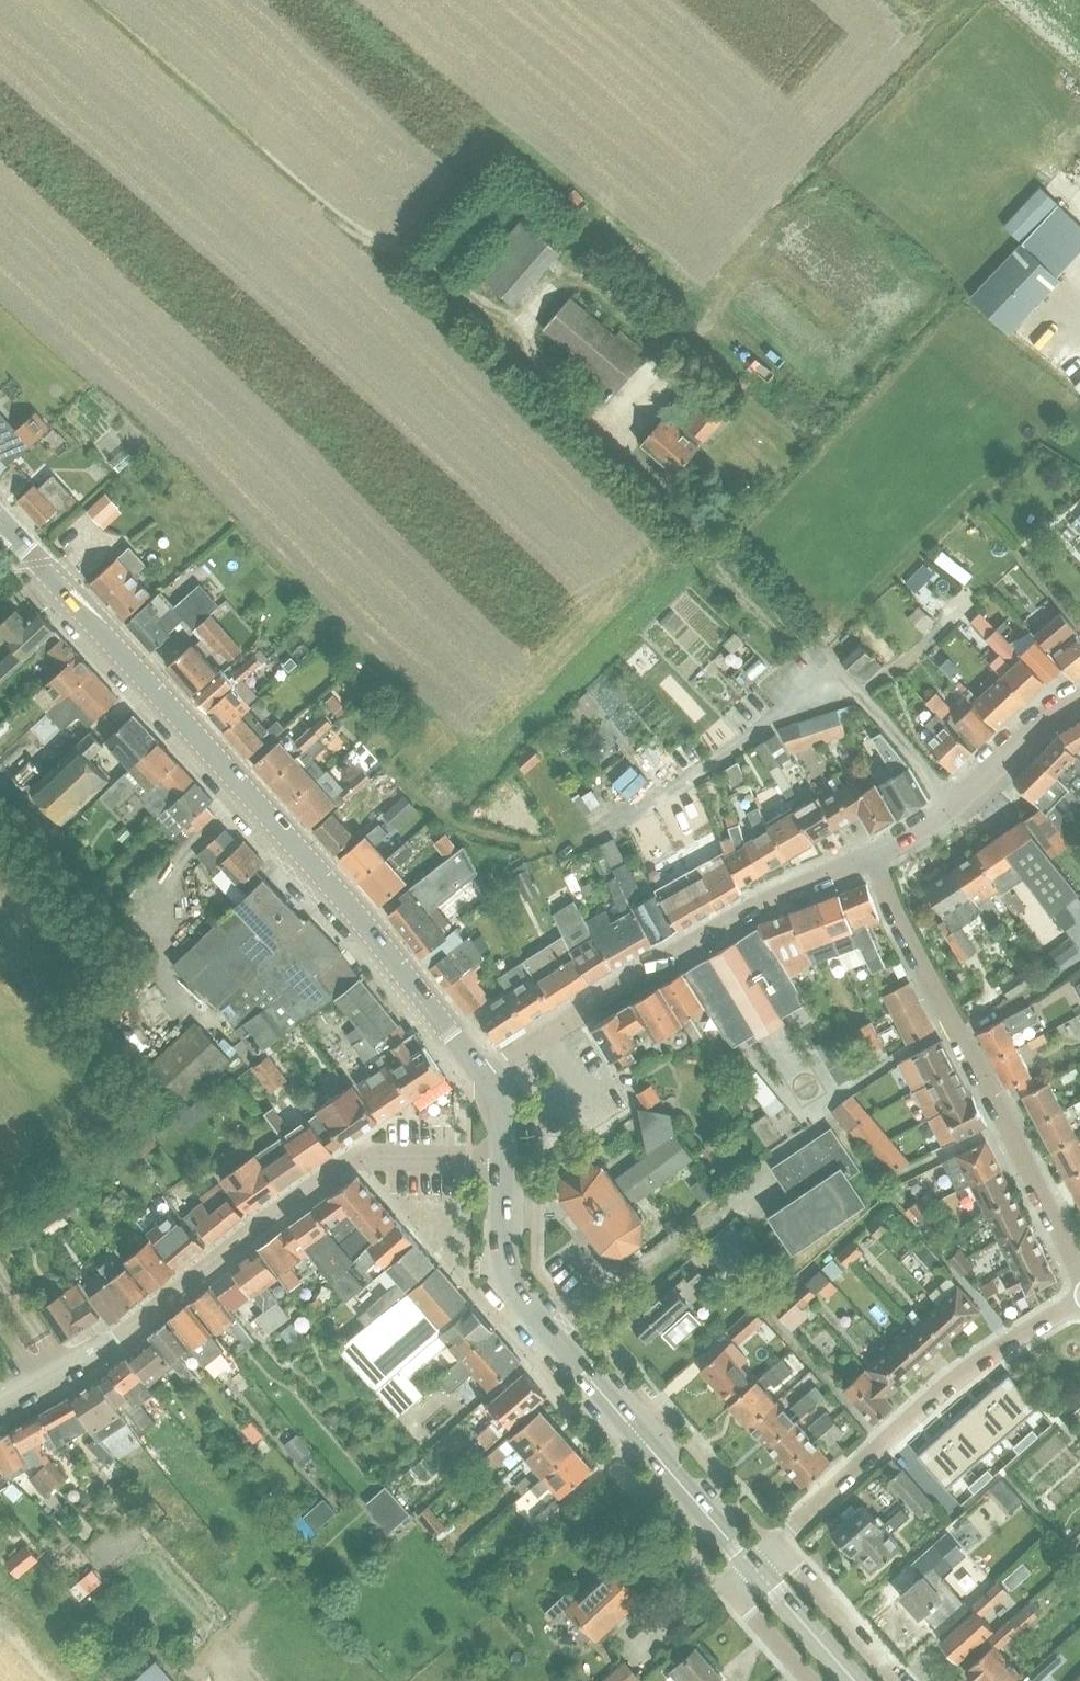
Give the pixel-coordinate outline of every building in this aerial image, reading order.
[(1058,204),(1042,189),(1005,227),(1021,242),(1058,204)] [(510,300),(556,248),(529,224),(483,276),(510,300)] [(973,294),(1011,330),(1060,279),(1021,243),(973,294)] [(617,391),(644,360),(637,354),(642,348),(622,331),(617,337),(570,297),(544,328),(617,391)] [(705,440),(727,414),(693,385),(684,395),(702,410),(692,421),(687,417),(678,427),(666,416),(642,444),(676,474),(700,447),(687,436),(689,434),(694,439),(698,434),(705,440)] [(8,465),(50,427),(35,412),(18,427),(16,429),(0,412),(0,457),(8,465)] [(39,488),(35,483),(18,499),(41,524),(52,514),(56,518),(77,499),(54,474),(39,488)] [(100,524),(118,507),(106,494),(87,510),(100,524)] [(130,546),(90,582),(123,619),(137,607),(151,594),(137,579),(142,574),(139,571),(146,564),(137,554),(130,546)] [(963,567),(956,576),(966,584),(974,575),(963,567)] [(915,573),(905,582),(915,591),(924,582),(915,573)] [(175,606),(174,607),(184,619),(193,629),(211,614),(219,606),(201,586),(199,584),(199,585),(175,606)] [(152,599),(126,622),(153,651),(171,634),(169,633),(184,619),(174,607),(175,606),(161,590),(152,599)] [(923,590),(915,598),(925,607),(932,599),(923,590)] [(918,606),(907,619),(923,634),(935,621),(918,606)] [(34,647),(54,629),(36,609),(25,620),(15,609),(0,622),(0,634),(5,639),(4,639),(15,650),(12,653),(10,650),(0,659),(0,678),(34,647)] [(980,612),(971,621),(1002,653),(1014,665),(1022,657),(1009,643),(1003,636),(996,629),(980,612)] [(1036,635),(1052,654),(1063,667),(1074,681),(1079,676),(1079,639),(1077,635),(1078,633),(1062,613),(1036,635)] [(211,614),(193,629),(202,639),(205,636),(217,648),(219,647),(230,660),(243,649),(211,614)] [(1005,621),(996,629),(1003,636),(1012,628),(1005,621)] [(54,629),(34,647),(51,666),(38,679),(43,683),(76,653),(54,629)] [(1036,635),(1031,630),(1009,643),(1022,657),(1046,683),(1048,682),(1052,683),(1057,678),(1056,673),(1063,667),(1052,654),(1036,635)] [(735,634),(724,645),(735,655),(745,644),(735,634)] [(863,683),(883,665),(874,656),(873,657),(859,642),(841,659),(863,683)] [(193,694),(218,672),(193,644),(168,665),(193,694)] [(218,672),(193,694),(208,711),(234,688),(239,683),(243,680),(267,658),(260,650),(232,674),(233,676),(230,679),(221,669),(218,672)] [(76,653),(43,683),(31,694),(46,711),(60,698),(67,692),(92,669),(76,653)] [(1002,653),(991,664),(1003,675),(1027,701),(1046,683),(1022,657),(1014,665),(1002,653)] [(291,657),(283,664),(289,671),(297,664),(291,657)] [(948,658),(940,667),(951,677),(959,668),(948,658)] [(60,698),(47,711),(63,729),(78,715),(86,723),(89,724),(93,720),(117,697),(92,669),(67,692),(60,698)] [(1027,701),(1003,675),(978,699),(969,689),(964,693),(969,698),(998,728),(1027,701)] [(225,731),(249,709),(251,707),(248,704),(257,696),(243,680),(239,683),(234,688),(208,711),(225,731)] [(937,693),(927,702),(938,713),(942,717),(952,709),(937,693)] [(952,716),(946,722),(948,723),(974,751),(998,728),(969,698),(951,715),(952,716)] [(10,717),(16,723),(35,705),(29,699),(10,717)] [(341,704),(334,711),(339,716),(346,709),(341,704)] [(850,705),(837,709),(841,718),(853,714),(850,705)] [(268,730),(249,709),(225,731),(248,756),(252,760),(268,745),(277,736),(277,735),(285,728),(279,721),(268,730)] [(800,722),(809,747),(846,735),(841,718),(837,709),(800,722)] [(938,713),(926,723),(936,734),(927,743),(953,771),(974,751),(946,722),(942,717),(938,713)] [(131,767),(159,742),(133,714),(105,740),(130,766),(131,767)] [(280,740),(255,763),(270,781),(321,736),(325,731),(333,724),(326,716),(318,723),(313,727),(297,741),(290,733),(281,741),(280,740)] [(778,729),(792,752),(809,747),(800,722),(778,729)] [(1058,735),(1079,756),(1079,722),(1058,735)] [(88,756),(103,743),(90,729),(29,787),(62,821),(108,777),(88,756)] [(878,786),(897,818),(928,800),(909,767),(905,760),(881,732),(872,737),(895,776),(878,786)] [(776,734),(756,746),(757,747),(783,791),(789,801),(794,798),(795,791),(792,786),(778,764),(790,757),(776,734)] [(1038,756),(1063,780),(1071,787),(1079,797),(1079,756),(1058,735),(1038,756)] [(321,736),(270,781),(291,803),(316,780),(325,772),(312,759),(328,744),(321,736)] [(131,767),(130,766),(115,779),(116,780),(101,794),(112,806),(133,787),(141,796),(178,762),(159,742),(131,767)] [(533,744),(516,759),(524,773),(541,758),(533,744)] [(1038,756),(1014,780),(1041,807),(1045,814),(1064,794),(1069,800),(1068,800),(1079,812),(1079,797),(1071,787),(1063,780),(1038,756)] [(29,760),(12,776),(23,787),(40,771),(29,760)] [(178,762),(141,796),(140,797),(159,817),(169,808),(197,782),(178,762)] [(733,789),(742,784),(747,781),(738,762),(722,771),(733,789)] [(316,780),(291,803),(311,826),(337,803),(339,806),(353,794),(369,780),(371,778),(364,770),(343,789),(327,771),(325,772),(316,780)] [(838,774),(814,788),(819,796),(838,828),(860,814),(867,811),(857,795),(852,798),(844,786),(838,774)] [(897,818),(878,786),(876,783),(862,791),(855,780),(844,786),(852,798),(857,795),(867,811),(860,814),(872,833),(897,818)] [(159,817),(157,819),(173,836),(181,829),(188,836),(196,829),(197,831),(215,814),(206,805),(213,799),(197,782),(169,808),(159,817)] [(705,783),(697,787),(701,795),(710,790),(705,783)] [(591,789),(582,795),(591,808),(600,802),(591,789)] [(759,807),(760,810),(771,804),(765,790),(754,796),(759,807)] [(396,827),(416,808),(403,795),(384,814),(396,827)] [(789,801),(792,807),(814,842),(838,828),(819,796),(800,807),(794,798),(789,801)] [(760,810),(759,807),(748,812),(755,828),(757,828),(760,834),(746,842),(763,872),(787,858),(766,823),(760,810)] [(814,842),(792,807),(766,823),(787,858),(814,842)] [(1045,814),(1041,807),(1024,819),(1051,858),(1059,852),(1068,845),(1053,824),(1045,814)] [(336,853),(354,837),(332,813),(314,829),(336,853)] [(1061,818),(1053,824),(1068,845),(1077,839),(1062,818),(1061,818)] [(645,819),(629,827),(636,839),(651,831),(645,819)] [(1024,819),(976,853),(1000,888),(1016,914),(1026,907),(1015,892),(1012,894),(1008,888),(1024,877),(1051,915),(1079,892),(1051,858),(1024,819)] [(380,823),(340,857),(360,881),(386,858),(375,845),(389,833),(380,823)] [(732,837),(721,841),(728,856),(739,886),(763,872),(746,842),(739,824),(729,827),(732,837)] [(125,825),(115,834),(123,843),(133,834),(125,825)] [(202,851),(198,854),(216,874),(214,877),(238,903),(264,879),(256,871),(265,863),(244,840),(240,844),(226,829),(209,845),(202,851)] [(446,833),(435,842),(447,858),(459,849),(446,833)] [(678,929),(657,892),(638,904),(636,900),(643,896),(614,838),(601,845),(613,869),(617,876),(653,943),(678,929)] [(386,858),(360,881),(380,904),(407,882),(395,868),(413,852),(405,842),(386,858)] [(429,913),(456,890),(478,874),(463,846),(431,871),(402,894),(407,900),(389,914),(423,957),(430,967),(464,940),(455,928),(447,935),(429,913)] [(724,851),(687,871),(707,913),(742,893),(741,890),(739,886),(725,850),(724,851)] [(1000,888),(976,853),(953,869),(981,909),(989,919),(1000,912),(989,896),(993,893),(1000,888)] [(605,856),(595,861),(602,876),(612,871),(605,856)] [(493,868),(482,873),(489,885),(495,882),(499,880),(493,868)] [(981,909),(953,869),(925,888),(944,916),(945,919),(939,923),(962,960),(976,951),(960,926),(978,914),(977,912),(981,909)] [(528,871),(517,876),(527,900),(539,894),(528,871)] [(687,871),(655,889),(657,892),(678,929),(707,913),(687,871)] [(653,943),(617,876),(607,881),(614,894),(613,895),(621,911),(622,911),(627,913),(612,922),(606,911),(587,921),(612,967),(653,943)] [(264,878),(264,879),(238,903),(173,964),(215,1008),(219,1004),(306,922),(264,878)] [(503,899),(495,882),(489,885),(496,902),(503,899)] [(586,896),(595,891),(590,882),(581,887),(586,896)] [(867,883),(840,894),(860,946),(867,961),(872,972),(885,966),(867,926),(880,921),(867,883)] [(840,894),(820,901),(832,937),(831,938),(838,954),(845,969),(867,961),(860,946),(840,894)] [(576,900),(553,914),(563,934),(570,950),(589,982),(612,967),(587,921),(576,900)] [(820,901),(791,912),(804,948),(805,949),(814,963),(838,954),(831,938),(832,937),(820,901)] [(1065,905),(1055,912),(1065,928),(1076,920),(1065,905)] [(760,923),(759,924),(760,926),(787,971),(792,978),(814,963),(805,949),(804,948),(791,912),(760,923)] [(309,918),(306,922),(219,1004),(256,1054),(285,1033),(335,996),(335,997),(337,996),(318,973),(342,954),(343,953),(309,918)] [(686,972),(684,973),(705,1006),(723,1033),(734,1045),(756,1033),(759,1039),(786,1023),(782,1017),(806,1002),(805,1001),(792,978),(787,971),(760,926),(758,928),(758,927),(740,938),(740,939),(736,942),(736,941),(710,956),(711,957),(707,959),(706,959),(688,969),(689,970),(686,972)] [(589,982),(570,950),(563,934),(524,960),(537,981),(553,1005),(589,982)] [(481,935),(473,940),(481,954),(490,948),(481,935)] [(464,940),(430,967),(446,986),(457,978),(472,966),(484,957),(481,954),(473,940),(470,936),(464,940)] [(1071,937),(1047,952),(1056,965),(1079,950),(1071,937)] [(399,1024),(342,954),(318,973),(337,996),(335,997),(367,1036),(374,1044),(390,1063),(391,1062),(412,1098),(446,1076),(425,1045),(415,1031),(409,1036),(400,1023),(399,1024)] [(1043,955),(1037,964),(1046,970),(1052,961),(1043,955)] [(899,958),(891,962),(898,978),(906,974),(900,959),(899,958)] [(537,981),(524,960),(498,977),(506,990),(527,1022),(553,1005),(537,981)] [(472,966),(457,978),(446,986),(468,1013),(475,1008),(477,1011),(497,1041),(527,1022),(506,990),(500,995),(492,1000),(478,981),(482,978),(472,966)] [(692,1015),(705,1006),(684,973),(683,971),(661,985),(684,1024),(694,1041),(704,1035),(692,1015)] [(1007,998),(1029,983),(1022,972),(1000,986),(1007,998)] [(891,1011),(918,998),(909,982),(884,995),(891,1011)] [(648,1046),(684,1024),(661,985),(632,1003),(647,1025),(638,1029),(648,1046)] [(113,992),(99,1004),(110,1018),(117,1025),(136,1008),(129,1000),(123,1005),(113,992)] [(926,1013),(918,998),(891,1011),(899,1027),(926,1013)] [(632,1062),(637,1059),(631,1048),(639,1043),(632,1033),(638,1029),(647,1025),(632,1003),(632,1002),(592,1027),(612,1060),(614,1059),(620,1069),(632,1062)] [(1002,1019),(977,1032),(991,1059),(1017,1046),(1010,1034),(1037,1020),(1029,1004),(1002,1019)] [(926,1013),(899,1027),(907,1043),(934,1029),(926,1013)] [(871,1021),(855,1030),(867,1053),(883,1044),(883,1043),(876,1031),(871,1021)] [(196,1022),(151,1064),(184,1100),(219,1068),(222,1071),(232,1061),(196,1022)] [(893,1022),(876,1031),(883,1043),(899,1035),(893,1022)] [(1047,1040),(1043,1032),(1027,1040),(1031,1048),(1047,1040)] [(374,1044),(367,1036),(354,1044),(374,1073),(358,1084),(382,1118),(412,1098),(391,1062),(390,1063),(374,1044)] [(914,1057),(901,1065),(914,1091),(927,1083),(955,1068),(941,1042),(914,1057)] [(1038,1086),(1017,1046),(991,1059),(1007,1088),(1017,1083),(1023,1095),(1038,1086)] [(632,1062),(640,1074),(662,1060),(655,1047),(637,1059),(632,1062)] [(272,1091),(288,1079),(269,1054),(254,1066),(272,1091)] [(1079,1074),(1075,1067),(1059,1075),(1063,1083),(1079,1074)] [(927,1083),(914,1091),(929,1119),(942,1112),(943,1111),(970,1097),(955,1068),(927,1083)] [(227,1073),(217,1082),(223,1088),(232,1079),(227,1073)] [(1038,1086),(1023,1095),(1022,1095),(1037,1124),(1062,1110),(1047,1082),(1038,1086)] [(638,1092),(647,1107),(661,1099),(652,1084),(638,1092)] [(320,1112),(311,1119),(334,1150),(342,1144),(343,1145),(378,1120),(355,1087),(320,1112)] [(786,1105),(778,1095),(766,1105),(774,1115),(786,1105)] [(942,1112),(929,1119),(943,1147),(958,1140),(987,1125),(972,1095),(970,1097),(943,1111),(942,1112)] [(202,1096),(192,1105),(202,1117),(212,1109),(202,1096)] [(832,1111),(838,1119),(851,1109),(855,1105),(849,1098),(844,1101),(841,1104),(832,1111)] [(334,1150),(311,1119),(309,1117),(290,1132),(286,1126),(287,1126),(273,1107),(266,1113),(283,1136),(308,1169),(334,1151),(334,1150)] [(1062,1110),(1037,1124),(1051,1150),(1076,1137),(1062,1110)] [(767,1146),(781,1136),(766,1114),(751,1124),(767,1146)] [(681,1115),(676,1119),(677,1124),(682,1126),(687,1123),(686,1117),(681,1115)] [(793,1252),(867,1203),(849,1177),(860,1170),(831,1127),(771,1166),(793,1199),(769,1215),(793,1252)] [(886,1141),(879,1133),(868,1142),(875,1150),(886,1141)] [(675,1134),(655,1148),(625,1171),(625,1175),(616,1182),(604,1166),(606,1163),(604,1162),(602,1165),(583,1160),(582,1157),(580,1157),(581,1161),(578,1163),(577,1162),(568,1170),(565,1172),(562,1171),(561,1173),(564,1175),(563,1195),(560,1196),(560,1198),(564,1197),(576,1212),(573,1215),(575,1217),(577,1215),(589,1230),(586,1233),(588,1235),(591,1233),(602,1248),(600,1251),(602,1252),(604,1249),(624,1254),(624,1257),(627,1257),(626,1253),(629,1251),(635,1256),(642,1251),(639,1243),(642,1241),(645,1243),(646,1241),(643,1239),(643,1220),(647,1218),(647,1216),(643,1217),(631,1202),(640,1195),(644,1196),(693,1158),(675,1134)] [(283,1136),(255,1155),(279,1189),(308,1169),(283,1136)] [(1051,1150),(1066,1177),(1079,1170),(1079,1144),(1076,1137),(1051,1150)] [(882,1158),(893,1149),(886,1141),(875,1150),(882,1158)] [(958,1192),(971,1185),(1002,1170),(987,1142),(957,1157),(957,1158),(944,1164),(958,1192)] [(255,1155),(231,1171),(221,1178),(226,1185),(247,1212),(279,1189),(255,1155)] [(1002,1170),(971,1185),(986,1213),(1016,1197),(1002,1170)] [(1066,1177),(1079,1204),(1079,1170),(1066,1177)] [(327,1272),(332,1278),(347,1298),(365,1284),(366,1285),(373,1279),(365,1269),(355,1258),(398,1221),(358,1175),(292,1223),(310,1250),(321,1264),(327,1272)] [(705,1182),(694,1191),(703,1201),(714,1192),(705,1182)] [(204,1201),(185,1216),(194,1228),(198,1225),(212,1241),(244,1215),(229,1197),(219,1183),(201,1196),(204,1201)] [(123,1188),(114,1194),(122,1205),(131,1198),(123,1188)] [(175,1191),(168,1197),(178,1209),(186,1203),(175,1191)] [(68,1214),(80,1204),(73,1196),(60,1206),(68,1214)] [(1030,1223),(1016,1197),(986,1213),(999,1239),(1028,1224),(1030,1223)] [(926,1208),(919,1200),(911,1207),(918,1215),(926,1208)] [(69,1222),(56,1206),(38,1220),(50,1236),(69,1222)] [(918,1215),(923,1221),(932,1214),(926,1208),(918,1215)] [(171,1212),(147,1233),(152,1238),(178,1269),(178,1270),(205,1247),(191,1230),(190,1230),(182,1222),(181,1223),(171,1212)] [(879,1237),(886,1230),(877,1219),(869,1226),(879,1237)] [(416,1241),(398,1221),(355,1258),(365,1269),(383,1253),(392,1263),(416,1242),(416,1241)] [(292,1223),(260,1248),(279,1276),(288,1289),(301,1279),(321,1264),(310,1250),(292,1223)] [(1028,1224),(999,1239),(1014,1267),(1045,1252),(1030,1223),(1028,1224)] [(134,1253),(125,1260),(129,1265),(151,1291),(178,1269),(152,1238),(134,1253)] [(863,1250),(854,1240),(846,1248),(855,1258),(863,1250)] [(924,1240),(915,1249),(929,1265),(939,1257),(927,1244),(924,1240)] [(416,1242),(392,1263),(387,1267),(399,1280),(359,1316),(367,1324),(395,1303),(410,1292),(409,1291),(437,1267),(434,1264),(435,1263),(416,1242)] [(8,1248),(1,1253),(8,1264),(15,1258),(8,1248)] [(260,1248),(235,1266),(256,1293),(267,1308),(255,1317),(267,1333),(280,1324),(290,1316),(266,1285),(279,1276),(260,1248)] [(855,1258),(846,1248),(838,1255),(847,1265),(855,1258)] [(956,1266),(967,1256),(960,1248),(949,1258),(956,1266)] [(1045,1252),(1014,1267),(1018,1275),(1006,1282),(1011,1292),(1022,1286),(1026,1296),(1059,1279),(1045,1252)] [(963,1273),(974,1264),(967,1256),(956,1266),(963,1273)] [(832,1280),(843,1270),(833,1259),(822,1269),(832,1280)] [(99,1268),(102,1272),(110,1281),(131,1307),(151,1291),(129,1265),(118,1274),(107,1262),(99,1268)] [(69,1265),(62,1269),(69,1278),(75,1274),(69,1265)] [(235,1266),(211,1285),(236,1316),(237,1316),(233,1310),(256,1293),(235,1266)] [(395,1303),(367,1324),(367,1325),(340,1349),(371,1383),(466,1298),(437,1266),(437,1267),(409,1291),(410,1292),(395,1303)] [(692,1283),(703,1274),(696,1266),(685,1275),(692,1283)] [(807,1283),(798,1291),(808,1302),(816,1294),(819,1291),(831,1281),(821,1270),(807,1283)] [(88,1283),(85,1285),(91,1295),(112,1322),(131,1307),(110,1281),(102,1272),(88,1283)] [(994,1278),(981,1285),(986,1295),(1000,1288),(994,1278)] [(62,1342),(100,1317),(77,1283),(40,1308),(62,1342)] [(236,1316),(211,1285),(192,1301),(217,1332),(231,1321),(234,1324),(231,1326),(248,1347),(256,1340),(242,1322),(237,1316),(236,1316)] [(700,1321),(690,1310),(688,1312),(686,1310),(691,1306),(673,1286),(634,1321),(649,1337),(661,1327),(666,1332),(664,1333),(675,1344),(700,1321)] [(940,1303),(962,1327),(980,1311),(958,1286),(940,1303)] [(808,1302),(798,1291),(791,1297),(792,1298),(801,1308),(808,1302)] [(318,1296),(305,1306),(313,1317),(326,1306),(318,1296)] [(461,1357),(494,1330),(466,1298),(371,1383),(401,1416),(426,1393),(410,1377),(448,1343),(461,1357)] [(792,1298),(776,1312),(786,1322),(801,1308),(792,1298)] [(962,1327),(940,1303),(916,1324),(939,1348),(962,1327)] [(169,1320),(190,1347),(191,1348),(205,1366),(224,1350),(210,1333),(212,1332),(189,1304),(169,1320)] [(739,1343),(764,1320),(752,1307),(727,1330),(739,1343)] [(190,1347),(169,1320),(149,1336),(151,1339),(176,1369),(191,1387),(199,1380),(179,1356),(190,1347)] [(939,1348),(916,1324),(893,1345),(916,1370),(939,1348)] [(489,1389),(521,1360),(520,1359),(494,1330),(461,1357),(438,1378),(451,1392),(474,1372),(489,1389)] [(176,1369),(151,1339),(127,1357),(149,1385),(168,1369),(172,1373),(176,1369)] [(732,1403),(756,1382),(741,1365),(747,1359),(732,1342),(701,1369),(732,1403)] [(916,1370),(893,1345),(869,1368),(869,1369),(877,1378),(879,1377),(892,1391),(916,1370)] [(298,1350),(289,1357),(294,1363),(303,1356),(298,1350)] [(127,1357),(113,1368),(133,1395),(126,1399),(149,1428),(153,1424),(157,1422),(141,1402),(154,1392),(149,1385),(127,1357)] [(782,1359),(756,1382),(732,1403),(750,1424),(777,1400),(766,1387),(772,1382),(775,1386),(792,1371),(782,1359)] [(113,1368),(99,1378),(117,1405),(126,1399),(133,1395),(113,1368)] [(869,1369),(848,1389),(856,1397),(878,1421),(895,1405),(887,1396),(892,1391),(879,1377),(877,1378),(869,1369)] [(489,1446),(546,1395),(525,1372),(491,1403),(502,1416),(493,1424),(494,1424),(480,1436),(489,1446)] [(1009,1374),(986,1395),(1015,1428),(1038,1408),(1009,1374)] [(117,1405),(99,1378),(72,1396),(90,1427),(89,1427),(92,1432),(97,1438),(100,1442),(127,1422),(117,1406),(117,1405)] [(777,1400),(750,1424),(768,1444),(796,1422),(819,1401),(809,1390),(793,1405),(798,1410),(792,1416),(777,1400)] [(986,1395),(963,1415),(993,1448),(1015,1428),(986,1395)] [(72,1396),(41,1413),(51,1431),(52,1430),(59,1443),(64,1440),(65,1441),(89,1427),(90,1427),(72,1396)] [(511,1435),(488,1455),(496,1464),(507,1454),(518,1444),(529,1456),(559,1428),(541,1408),(511,1435)] [(323,1415),(332,1425),(342,1417),(337,1411),(330,1410),(323,1415)] [(796,1422),(768,1444),(786,1464),(836,1421),(828,1412),(811,1427),(816,1432),(810,1438),(796,1422)] [(41,1413),(11,1430),(24,1453),(30,1450),(37,1464),(38,1464),(41,1461),(44,1465),(50,1459),(40,1441),(45,1438),(50,1448),(59,1443),(52,1430),(51,1431),(41,1413)] [(963,1415),(941,1435),(970,1468),(993,1448),(963,1415)] [(254,1442),(264,1434),(253,1420),(243,1429),(254,1442)] [(845,1431),(836,1421),(786,1464),(804,1485),(831,1461),(817,1445),(823,1439),(828,1446),(845,1431)] [(546,1475),(576,1447),(559,1428),(544,1443),(529,1456),(546,1475)] [(1033,1429),(1023,1437),(1029,1444),(1039,1435),(1033,1429)] [(0,1436),(0,1462),(9,1477),(32,1465),(32,1466),(37,1464),(30,1450),(24,1453),(11,1430),(0,1436)] [(297,1433),(283,1443),(297,1460),(301,1465),(314,1454),(310,1450),(297,1433)] [(941,1435),(918,1455),(947,1488),(970,1468),(941,1435)] [(1023,1437),(1013,1446),(1019,1453),(1029,1444),(1023,1437)] [(100,1442),(97,1438),(89,1445),(107,1464),(114,1457),(100,1442)] [(474,1444),(460,1455),(468,1463),(480,1452),(474,1444)] [(535,1484),(531,1488),(538,1496),(553,1483),(563,1494),(594,1467),(576,1447),(546,1475),(535,1484)] [(38,1464),(41,1468),(56,1486),(66,1477),(50,1459),(44,1465),(41,1461),(38,1464)] [(0,1462),(0,1484),(2,1487),(11,1482),(9,1477),(0,1462)] [(56,1486),(41,1468),(30,1478),(47,1495),(56,1486)] [(988,1468),(978,1477),(984,1484),(994,1475),(988,1468)] [(903,1469),(890,1480),(906,1498),(919,1487),(903,1469)] [(527,1475),(516,1485),(524,1494),(535,1484),(527,1475)] [(978,1477),(968,1486),(974,1493),(975,1493),(984,1484),(978,1477)] [(13,1483),(4,1491),(15,1501),(23,1493),(13,1483)] [(386,1485),(369,1500),(394,1529),(411,1514),(405,1506),(386,1485)] [(919,1487),(906,1498),(922,1516),(935,1504),(919,1487)] [(316,1531),(336,1512),(325,1498),(304,1518),(317,1533),(317,1532),(316,1531)] [(547,1528),(566,1511),(557,1500),(538,1517),(547,1528)] [(429,1504),(417,1514),(434,1535),(446,1525),(429,1504)] [(833,1532),(852,1553),(859,1548),(858,1547),(882,1525),(864,1504),(833,1532)] [(161,1508),(152,1517),(157,1523),(167,1514),(161,1508)] [(858,1547),(859,1548),(877,1569),(902,1547),(890,1533),(908,1517),(901,1508),(882,1525),(858,1547)] [(18,1576),(38,1559),(27,1545),(7,1562),(18,1576)] [(923,1576),(902,1595),(921,1617),(925,1614),(937,1628),(966,1602),(944,1577),(955,1568),(935,1545),(913,1565),(923,1576)] [(1070,1566),(1061,1557),(1044,1572),(1053,1581),(1070,1566)] [(1024,1562),(1004,1580),(1013,1589),(1032,1572),(1024,1562)] [(597,1639),(642,1596),(614,1566),(577,1601),(569,1592),(547,1612),(557,1623),(570,1611),(597,1639)] [(88,1590),(100,1580),(92,1570),(80,1581),(88,1590)] [(982,1615),(1009,1591),(1001,1581),(973,1606),(977,1610),(942,1640),(959,1660),(994,1629),(982,1615)] [(1010,1621),(991,1639),(996,1644),(968,1669),(979,1680),(1013,1680),(1021,1674),(998,1648),(1036,1614),(1028,1605),(1010,1621)] [(189,1651),(202,1639),(197,1633),(184,1645),(189,1651)] [(670,1659),(675,1665),(670,1669),(681,1680),(689,1680),(692,1678),(694,1680),(721,1680),(724,1679),(697,1648),(696,1647),(684,1658),(678,1652),(670,1659)] [(604,1680),(643,1680),(644,1680),(626,1661),(604,1680)] [(132,1680),(171,1680),(155,1662),(132,1680)]
